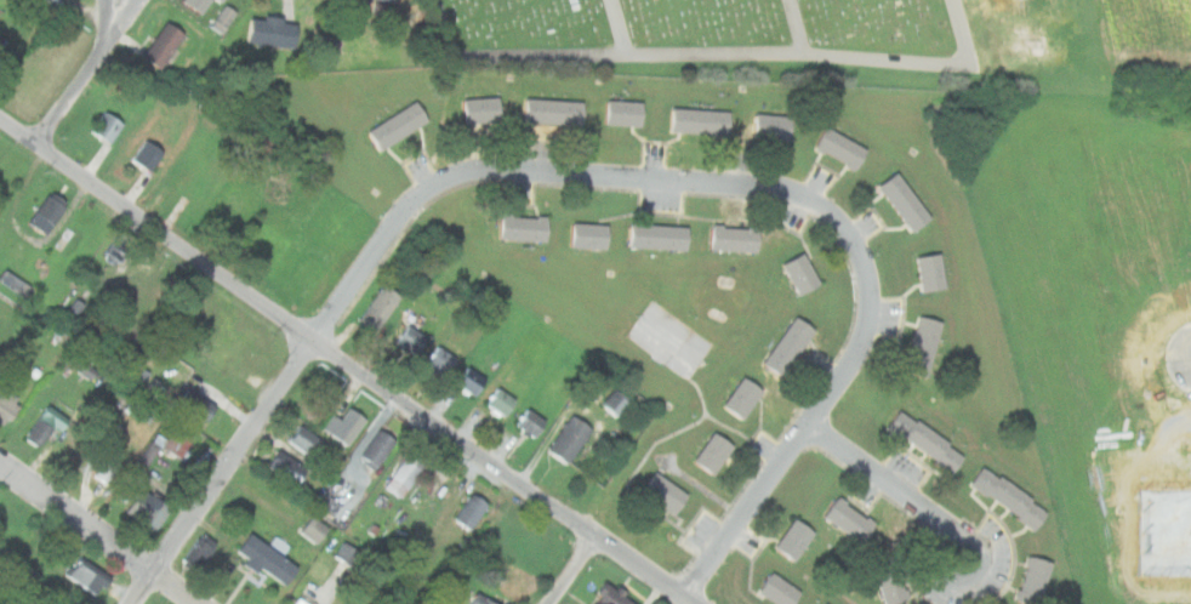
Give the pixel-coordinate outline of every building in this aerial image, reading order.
[(213,0),(183,0),(205,13),(213,0)] [(223,35),(238,12),(226,5),(211,27),(223,35)] [(300,21),(250,15),(247,42),(297,47),(300,21)] [(187,34),(167,22),(143,58),(163,70),(187,34)] [(501,124),(501,98),(465,98),(465,124),(501,124)] [(585,101),(526,99),(526,124),(585,125),(585,101)] [(429,121),(417,101),(367,130),(380,150),(429,121)] [(606,125),(643,126),(643,102),(608,101),(606,125)] [(731,110),(673,108),(672,132),(730,135),(731,110)] [(124,124),(104,110),(91,130),(110,143),(124,124)] [(757,139),(792,139),(792,115),(757,115),(757,139)] [(868,150),(828,126),(815,148),(855,172),(868,150)] [(164,150),(142,139),(131,160),(152,172),(164,150)] [(913,233),(931,218),(897,172),(879,187),(913,233)] [(28,222),(47,234),(67,204),(49,192),(28,222)] [(502,239),(548,240),(548,216),(502,215),(502,239)] [(610,226),(574,222),(572,246),(609,249),(610,226)] [(690,226),(633,224),(633,249),(690,249),(690,226)] [(759,226),(713,226),(713,251),(759,251),(759,226)] [(102,252),(118,264),(131,245),(115,234),(102,252)] [(800,296),(822,284),(805,252),(783,263),(800,296)] [(918,256),(922,291),(946,289),(942,253),(918,256)] [(24,283),(7,273),(2,280),(18,291),(24,283)] [(400,296),(382,283),(357,317),(376,331),(400,296)] [(944,321),(919,315),(906,369),(930,375),(944,321)] [(817,331),(799,317),(764,360),(783,375),(817,331)] [(392,342),(412,358),(427,338),(408,323),(392,342)] [(450,357),(439,349),(431,364),(441,371),(450,357)] [(72,371),(86,380),(92,369),(78,361),(72,371)] [(486,380),(466,364),(452,381),(473,397),(486,380)] [(745,418),(765,388),(745,375),(725,404),(745,418)] [(173,400),(203,423),(217,406),(187,383),(173,400)] [(515,400),(496,386),(484,404),(503,417),(515,400)] [(4,426),(22,401),(5,388),(0,395),(0,423),(4,426)] [(604,401),(619,414),(629,400),(615,388),(604,401)] [(365,420),(349,406),(330,432),(346,444),(365,420)] [(532,438),(546,422),(528,406),(514,423),(532,438)] [(63,422),(47,408),(24,433),(39,448),(63,422)] [(889,427),(953,473),(967,454),(902,408),(889,427)] [(593,428),(572,414),(548,448),(568,462),(593,428)] [(144,469),(159,445),(181,458),(194,435),(165,417),(136,463),(144,469)] [(286,439),(309,458),(323,443),(300,423),(286,439)] [(377,467),(395,439),(380,428),(360,455),(377,467)] [(695,460),(716,474),(735,444),(714,431),(695,460)] [(266,465),(296,486),(308,468),(279,446),(266,465)] [(382,485),(400,497),(423,465),(406,451),(382,485)] [(92,477),(110,488),(124,466),(104,455),(92,477)] [(1050,508),(984,465),(970,485),(1038,528),(1050,508)] [(676,513),(689,494),(656,471),(643,490),(676,513)] [(124,511),(154,531),(170,506),(139,486),(124,511)] [(471,530),(488,502),(469,491),(452,518),(471,530)] [(865,541),(878,522),(839,496),(826,515),(865,541)] [(327,528),(312,514),(300,531),(315,543),(327,528)] [(796,559),(816,531),(796,517),(776,545),(796,559)] [(237,549),(285,585),(298,566),(250,531),(237,549)] [(182,559),(199,570),(216,546),(200,534),(182,559)] [(897,553),(873,562),(887,603),(891,603),(911,597),(897,553)] [(1030,554),(1016,598),(1037,603),(1041,603),(1054,560),(1030,554)] [(109,577),(76,557),(65,574),(97,596),(109,577)] [(496,582),(523,599),(530,587),(503,571),(496,582)] [(802,592),(774,571),(759,591),(778,603),(793,603),(802,592)] [(600,603),(641,603),(610,580),(594,599),(600,603)] [(477,589),(467,603),(498,603),(477,589)]
